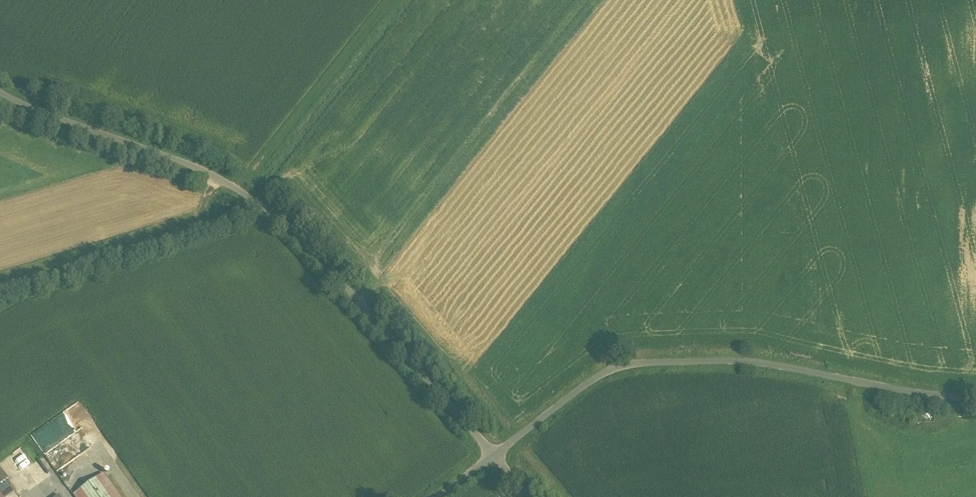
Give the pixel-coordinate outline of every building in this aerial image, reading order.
[(62,443),(71,457),(92,444),(83,430),(69,438),(72,443),(68,446),(65,441),(62,443)] [(0,469),(0,496),(11,496),(17,493),(0,469)] [(104,473),(74,495),(75,496),(121,496),(104,473)]
